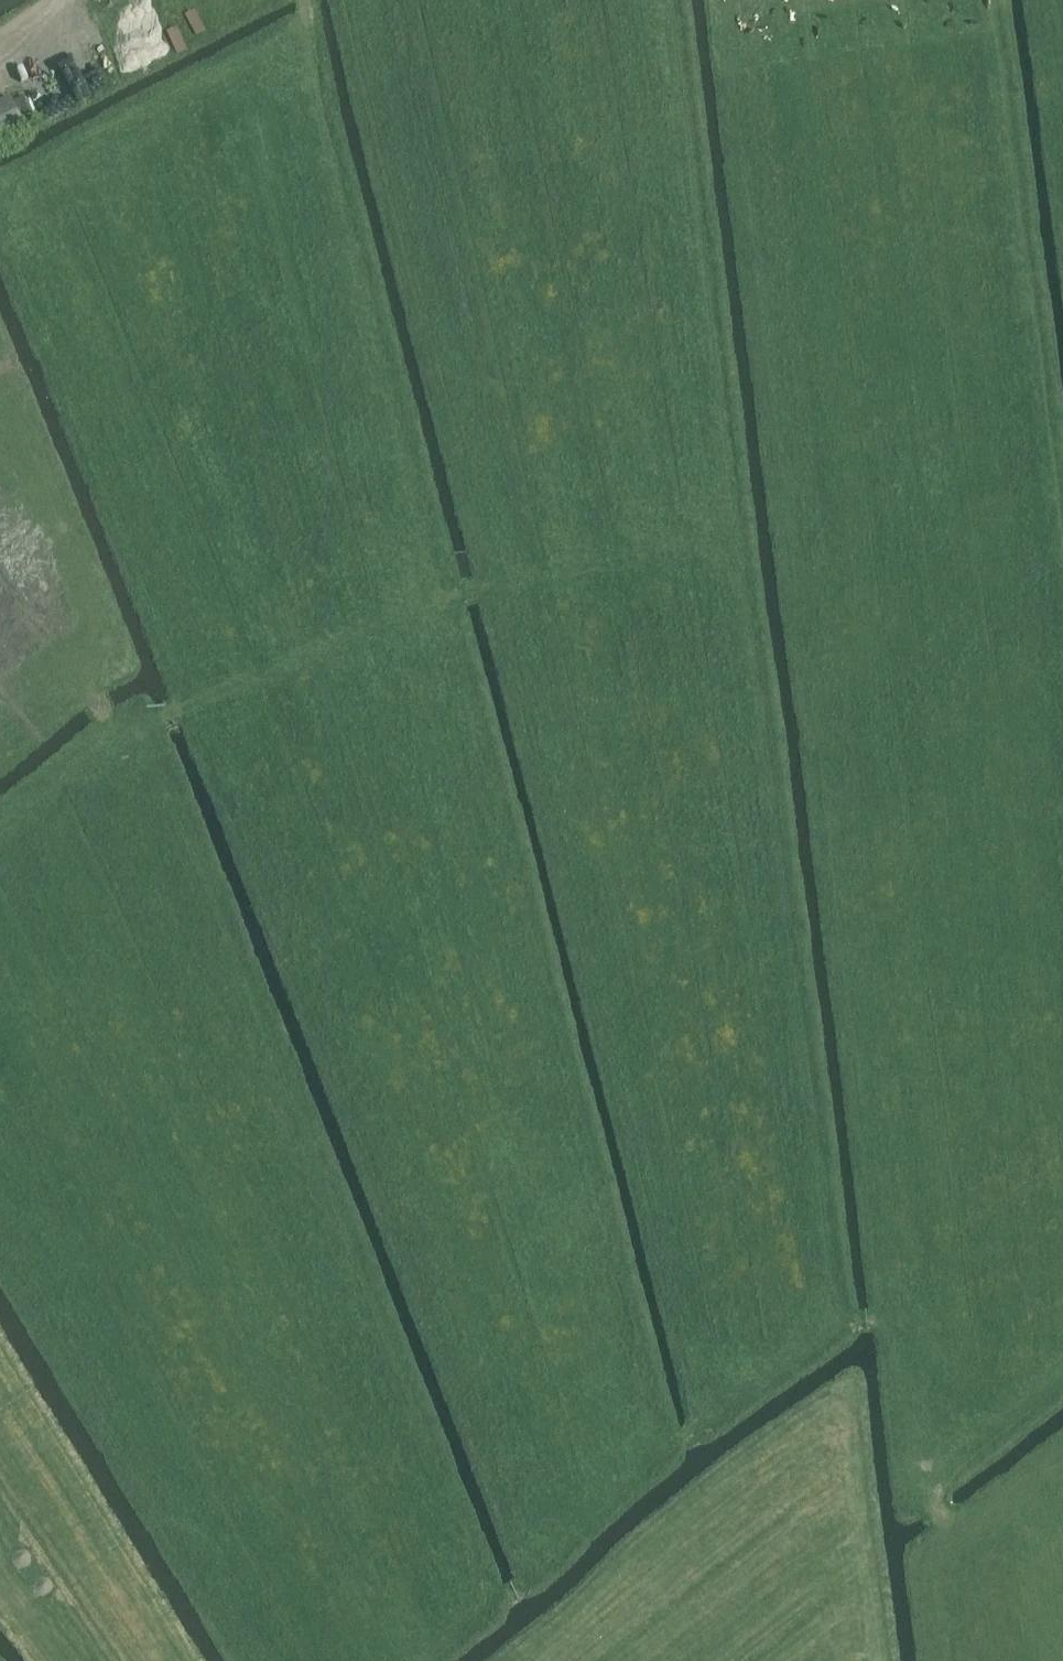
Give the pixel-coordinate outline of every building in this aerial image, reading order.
[(0,103),(0,141),(26,130),(12,98),(0,103)]
